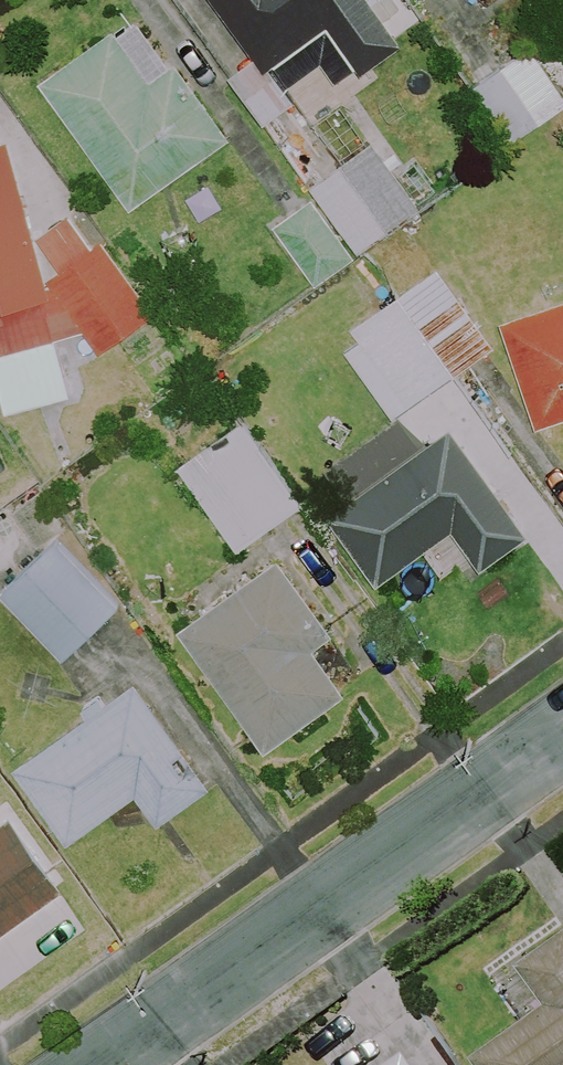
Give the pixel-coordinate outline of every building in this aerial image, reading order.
[(278,63),(283,60),(299,82),(332,58),(346,76),(367,61),(372,68),(413,39),(385,0),(226,0),(264,53),(238,72),(272,120),(303,98),(278,63)] [(241,133),(186,55),(160,73),(124,22),(48,77),(140,205),(241,133)] [(539,41),(475,85),(515,142),(562,109),(562,76),(539,41)] [(18,135),(0,139),(0,356),(13,409),(78,391),(64,335),(92,327),(107,349),(162,309),(109,235),(100,242),(76,210),(44,232),(67,266),(56,275),(18,135)] [(428,203),(381,137),(318,181),(366,248),(428,203)] [(361,253),(320,194),(280,221),(320,281),(361,253)] [(503,343),(447,262),(345,332),(401,413),(503,343)] [(511,318),(548,424),(562,418),(562,301),(511,318)] [(334,464),(356,496),(337,510),(387,580),(463,526),(491,564),(539,530),(461,421),(431,442),(408,411),(334,464)] [(308,501),(248,419),(185,465),(245,547),(308,501)] [(130,599),(67,533),(9,588),(73,654),(130,599)] [(343,629),(287,553),(187,626),(276,747),(357,687),(324,643),(343,629)] [(220,781),(143,676),(24,763),(79,838),(146,790),(168,819),(220,781)] [(21,809),(0,824),(0,938),(75,884),(21,809)] [(491,1064),(562,1064),(562,930),(526,957),(554,996),(480,1050),(491,1064)] [(413,1044),(383,1064),(428,1064),(413,1044)]
